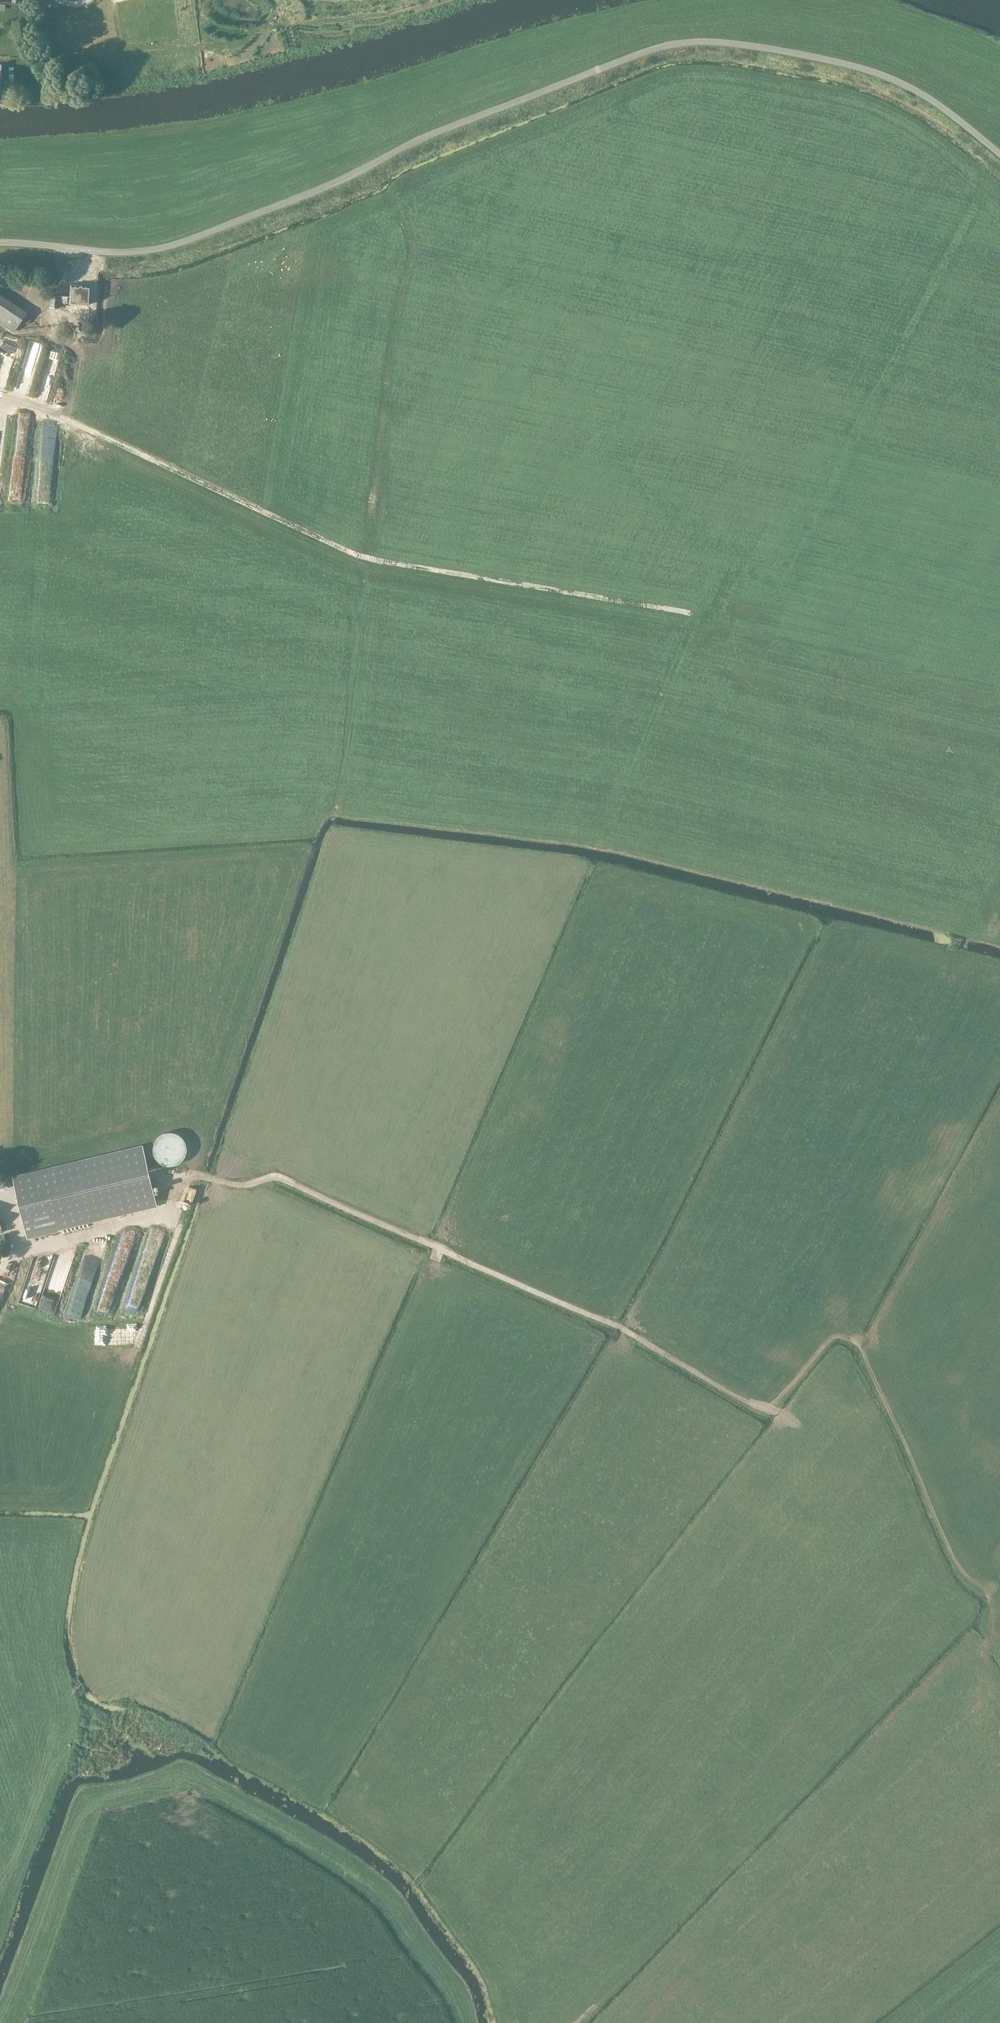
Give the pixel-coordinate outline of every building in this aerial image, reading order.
[(0,64),(0,89),(9,89),(8,64),(0,64)] [(70,285),(69,303),(89,304),(91,286),(70,285)] [(51,295),(50,307),(59,308),(60,296),(51,295)] [(21,321),(28,325),(32,318),(25,315),(26,313),(0,296),(0,320),(15,330),(21,321)] [(153,1147),(153,1149),(153,1150),(153,1151),(153,1153),(154,1154),(154,1156),(155,1157),(156,1158),(157,1159),(158,1160),(159,1161),(160,1162),(161,1163),(162,1164),(164,1164),(165,1165),(166,1165),(168,1165),(169,1165),(171,1165),(172,1165),(174,1165),(175,1164),(176,1164),(178,1163),(179,1162),(180,1161),(181,1160),(182,1159),(183,1158),(184,1157),(184,1156),(185,1154),(185,1153),(186,1151),(186,1150),(186,1149),(186,1147),(186,1146),(185,1144),(185,1143),(184,1142),(184,1140),(183,1139),(182,1138),(181,1137),(180,1136),(179,1135),(178,1134),(176,1133),(175,1133),(174,1132),(172,1132),(171,1132),(169,1132),(168,1132),(166,1132),(165,1132),(164,1133),(162,1133),(161,1134),(160,1135),(159,1136),(158,1137),(157,1138),(156,1139),(155,1140),(154,1142),(154,1143),(153,1144),(153,1146),(153,1147)] [(12,1177),(27,1238),(58,1231),(58,1229),(157,1206),(143,1146),(12,1177)] [(89,1239),(69,1306),(82,1309),(101,1242),(89,1239)] [(143,1284),(146,1284),(149,1270),(142,1269),(142,1271),(134,1269),(126,1304),(131,1305),(132,1300),(139,1301),(143,1284)] [(24,1278),(20,1294),(36,1297),(40,1282),(24,1278)]
